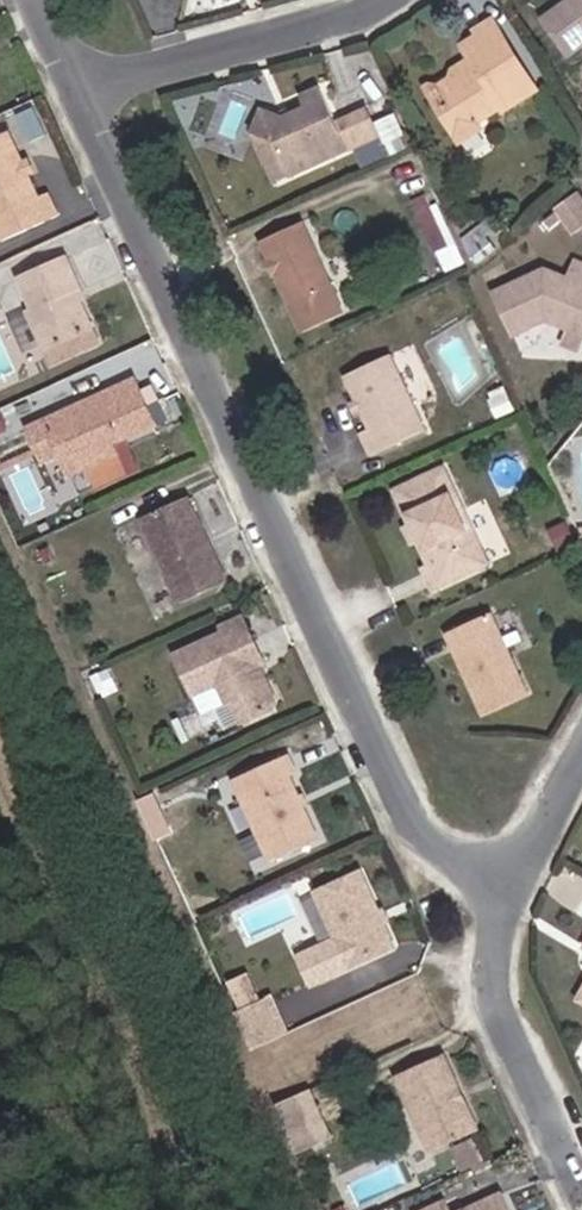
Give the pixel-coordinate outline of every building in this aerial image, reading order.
[(184,23),(230,10),(228,3),(239,0),(178,0),(184,23)] [(570,5),(580,20),(581,23),(581,0),(577,0),(570,5)] [(575,32),(571,27),(541,51),(567,85),(581,74),(581,27),(575,32)] [(457,109),(453,107),(428,126),(450,164),(473,151),(497,137),(509,134),(532,120),(490,51),(472,62),(476,69),(460,79),(467,91),(471,100),(457,109)] [(471,100),(467,91),(449,100),(453,107),(457,109),(471,100)] [(254,150),(248,174),(267,180),(274,196),(282,212),(371,173),(363,151),(331,165),(314,127),(295,135),(299,146),(273,156),(254,150)] [(473,151),(450,164),(456,173),(478,162),(473,151)] [(259,201),(274,196),(267,180),(248,174),(259,201)] [(6,263),(9,270),(46,254),(37,231),(26,235),(16,215),(9,201),(0,181),(0,250),(6,263)] [(256,280),(264,298),(271,298),(274,303),(271,310),(285,343),(325,326),(295,262),(256,280)] [(504,365),(537,351),(576,367),(581,353),(581,299),(566,293),(557,309),(537,301),(486,325),(504,365)] [(59,297),(12,317),(23,347),(21,347),(43,401),(88,383),(66,329),(70,327),(59,297)] [(337,410),(349,435),(353,445),(362,464),(355,469),(365,488),(416,463),(380,390),(337,410)] [(59,508),(84,497),(79,487),(99,478),(141,460),(122,418),(35,455),(50,488),(59,508)] [(79,487),(84,497),(103,489),(99,478),(79,487)] [(405,559),(412,575),(424,599),(420,603),(428,622),(482,595),(435,501),(389,524),(405,559)] [(191,573),(195,570),(179,536),(134,557),(173,641),(218,620),(203,586),(198,588),(191,573)] [(443,667),(482,748),(523,726),(486,646),(443,667)] [(237,655),(214,666),(217,671),(222,682),(245,671),(237,655)] [(263,744),(272,740),(258,710),(251,713),(248,705),(254,702),(259,700),(245,671),(222,682),(217,671),(168,695),(187,733),(212,721),(221,741),(226,739),(235,757),(263,744)] [(258,710),(254,702),(248,705),(251,713),(258,710)] [(212,721),(187,733),(195,753),(221,741),(212,721)] [(231,817),(269,898),(314,875),(285,812),(290,809),(283,790),(231,817)] [(394,981),(361,908),(318,927),(339,973),(301,990),(314,1018),(394,981)] [(268,1035),(234,1051),(251,1085),(285,1069),(268,1035)] [(396,1108),(433,1184),(477,1163),(440,1086),(396,1108)] [(334,1173),(312,1123),(279,1139),(283,1147),(302,1187),(334,1173)]
